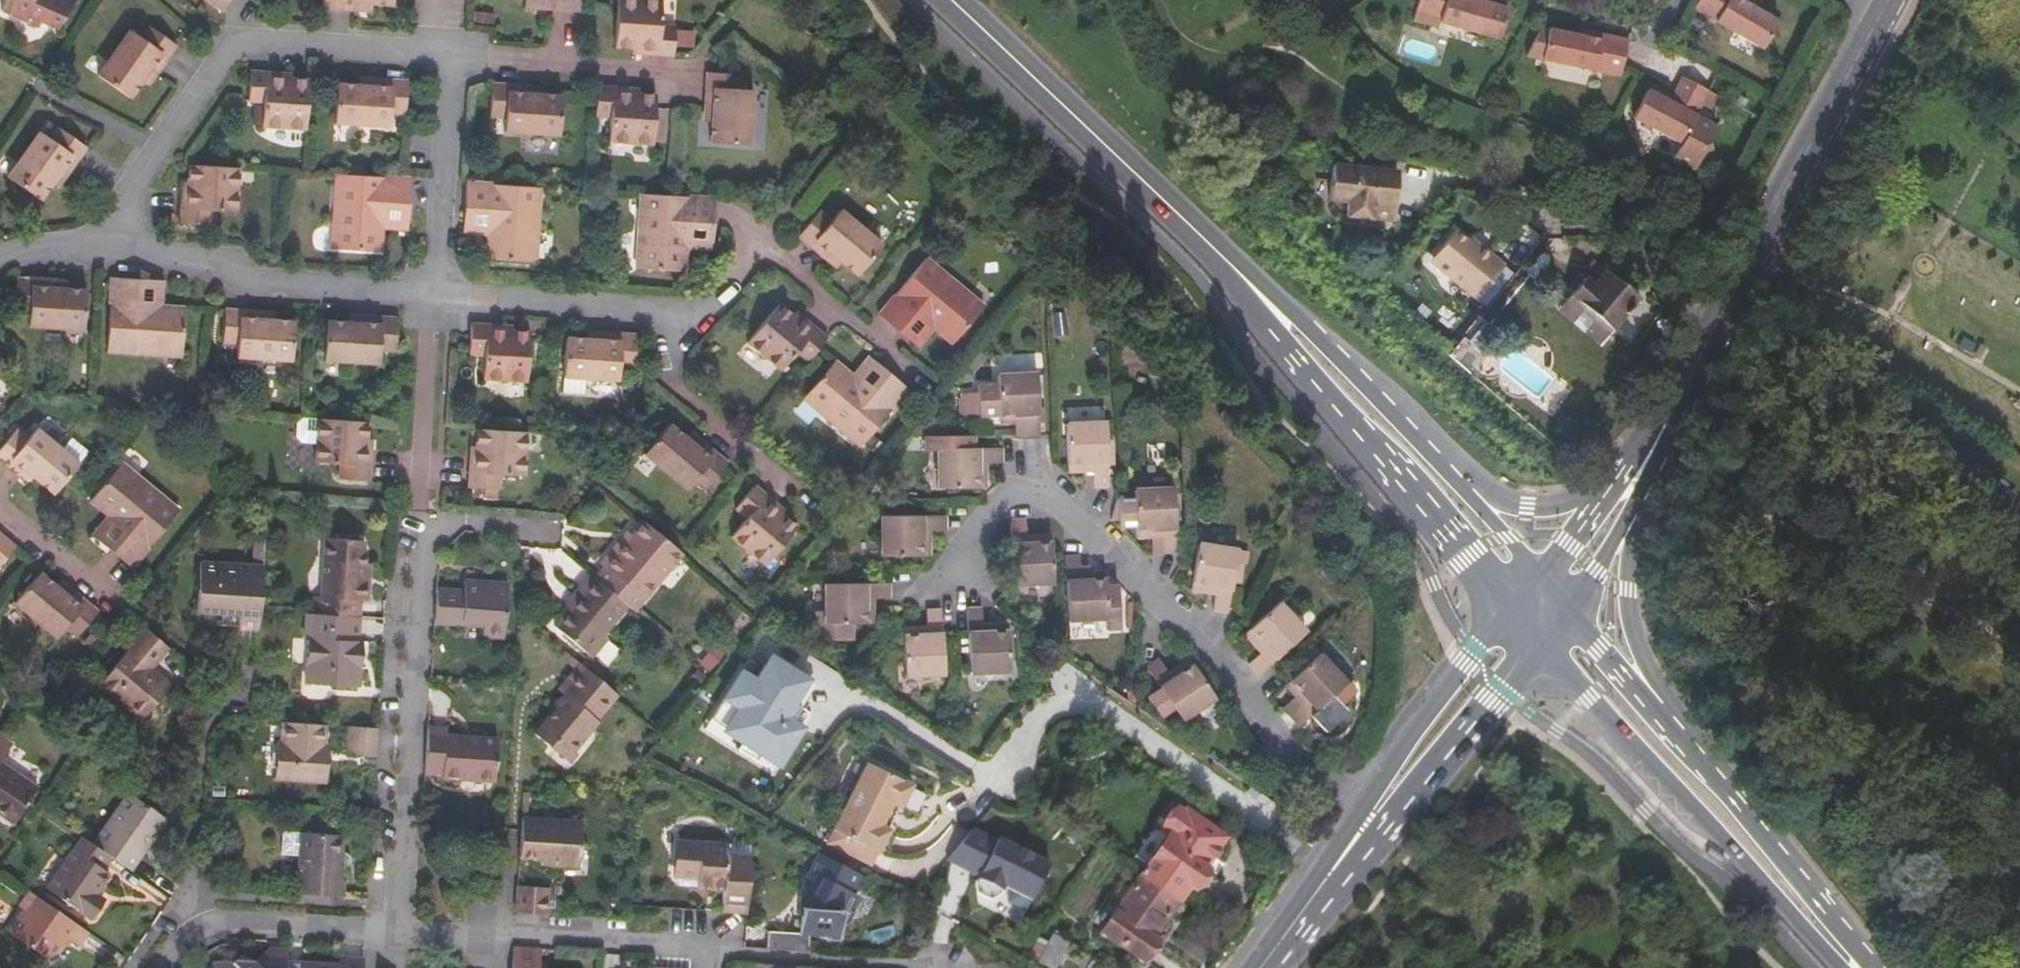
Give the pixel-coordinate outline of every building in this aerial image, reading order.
[(1,9),(22,19),(25,15),(56,29),(69,0),(5,0),(1,9)] [(225,10),(232,0),(211,0),(225,10)] [(357,9),(358,3),(394,4),(394,0),(324,0),(324,7),(357,9)] [(578,0),(552,0),(552,9),(578,10),(578,0)] [(663,0),(658,0),(619,0),(616,46),(644,48),(644,53),(673,55),(675,26),(661,25),(663,0)] [(1429,26),(1432,16),(1440,18),(1439,22),(1499,39),(1508,11),(1494,7),(1496,0),(1474,0),(1474,1),(1469,0),(1419,0),(1413,20),(1429,26)] [(1761,47),(1778,19),(1745,0),(1698,0),(1694,8),(1761,47)] [(1432,16),(1429,26),(1437,28),(1439,22),(1440,18),(1432,16)] [(1548,54),(1617,74),(1627,39),(1595,30),(1592,35),(1557,24),(1548,54)] [(101,75),(131,98),(151,68),(158,73),(177,46),(152,28),(144,40),(131,31),(101,75)] [(307,129),(310,81),(282,79),(282,74),(254,72),(251,100),(266,102),(263,126),(307,129)] [(739,89),(741,74),(708,72),(705,106),(716,107),(713,141),(750,144),(754,90),(739,89)] [(1709,93),(1683,79),(1674,95),(1670,103),(1663,100),(1665,96),(1650,88),(1633,119),(1681,144),(1674,160),(1695,171),(1707,149),(1714,146),(1712,141),(1718,129),(1696,117),(1709,93)] [(406,112),(409,81),(375,80),(375,85),(340,84),(337,121),(391,125),(392,111),(406,112)] [(506,130),(559,133),(562,95),(527,93),(528,86),(495,83),(492,116),(507,117),(506,130)] [(653,144),(658,95),(629,93),(629,89),(599,87),(597,114),(612,116),(611,141),(653,144)] [(10,178),(42,200),(61,172),(67,176),(86,148),(59,129),(50,142),(39,135),(10,178)] [(1391,220),(1397,170),(1332,162),(1328,198),(1347,200),(1345,215),(1391,220)] [(236,211),(240,170),(191,167),(189,192),(183,191),(181,221),(211,223),(212,209),(236,211)] [(409,204),(411,179),(338,174),(333,247),(381,251),(386,203),(409,204)] [(536,260),(541,187),(467,182),(466,208),(492,209),(488,257),(536,260)] [(637,267),(686,271),(689,223),(713,225),(715,200),(642,194),(637,267)] [(830,250),(858,273),(883,243),(841,208),(832,219),(822,211),(802,235),(826,256),(830,250)] [(1481,249),(1474,242),(1460,230),(1440,253),(1441,254),(1437,259),(1442,264),(1441,265),(1479,299),(1508,267),(1484,245),(1481,249)] [(1477,238),(1474,242),(1481,249),(1484,245),(1477,238)] [(917,311),(953,341),(984,305),(927,258),(881,314),(901,331),(917,311)] [(1586,276),(1572,295),(1613,328),(1639,296),(1603,270),(1594,283),(1586,276)] [(29,326),(84,330),(87,293),(50,290),(51,281),(17,279),(15,311),(30,312),(29,326)] [(182,356),(186,309),(137,305),(138,281),(112,279),(108,352),(182,356)] [(1613,328),(1572,295),(1559,312),(1601,343),(1613,328)] [(749,342),(783,369),(799,349),(810,358),(827,337),(804,318),(801,321),(781,304),(749,342)] [(293,359),(295,321),(259,318),(259,313),(227,311),(225,341),(238,342),(237,355),(293,359)] [(326,359),(379,363),(381,349),(396,349),(398,318),(366,316),(365,324),(329,322),(326,359)] [(528,381),(531,331),(503,329),(503,326),(474,324),(472,353),(487,354),(485,378),(528,381)] [(565,391),(586,392),(588,377),(617,378),(619,365),(634,365),(636,334),(603,334),(603,340),(568,339),(565,391)] [(806,397),(863,445),(909,388),(889,370),(872,391),(836,361),(806,397)] [(961,395),(961,400),(962,415),(962,417),(996,416),(996,423),(1023,422),(1024,439),(1039,439),(1035,375),(995,377),(995,386),(975,387),(975,394),(961,395)] [(317,445),(318,420),(304,419),(298,424),(298,440),(302,445),(317,445)] [(366,423),(318,420),(317,445),(316,461),(341,463),(340,479),(368,480),(368,465),(365,465),(366,423)] [(646,453),(688,487),(697,476),(708,485),(727,463),(702,441),(698,446),(670,424),(646,453)] [(1094,487),(1109,486),(1106,424),(1066,426),(1068,471),(1093,471),(1094,487)] [(63,452),(37,429),(27,441),(17,432),(0,451),(0,459),(22,476),(26,471),(54,494),(78,466),(63,452)] [(471,485),(499,486),(500,474),(525,475),(529,432),(480,429),(478,455),(473,455),(471,485)] [(875,436),(868,445),(877,452),(884,444),(875,436)] [(73,440),(63,452),(78,466),(87,454),(73,440)] [(940,488),(986,487),(986,463),(1002,463),(1002,448),(940,450),(940,488)] [(110,550),(131,568),(179,511),(121,464),(91,499),(109,516),(126,531),(110,550)] [(731,536),(766,565),(798,526),(776,507),(778,504),(756,485),(738,507),(749,516),(731,536)] [(1120,522),(1120,531),(1136,530),(1136,539),(1161,539),(1162,554),(1176,554),(1173,493),(1134,494),(1134,502),(1116,502),(1111,522),(1120,522)] [(109,516),(93,536),(110,550),(126,531),(109,516)] [(881,558),(927,558),(927,534),(944,534),(944,518),(882,518),(881,558)] [(625,605),(632,610),(681,553),(642,521),(624,542),(620,538),(600,563),(603,566),(593,578),(625,605)] [(1010,588),(1050,588),(1048,542),(1025,542),(1025,527),(1008,527),(1010,588)] [(15,547),(0,535),(0,565),(15,547)] [(315,598),(314,614),(357,618),(358,602),(365,602),(367,584),(360,583),(361,564),(363,544),(325,541),(321,599),(315,598)] [(1216,613),(1232,615),(1239,554),(1200,548),(1195,592),(1218,596),(1216,613)] [(1078,563),(1062,564),(1065,626),(1105,624),(1104,589),(1104,578),(1088,578),(1079,578),(1079,572),(1078,563)] [(360,583),(367,584),(368,565),(361,564),(360,583)] [(250,597),(252,568),(198,565),(195,612),(220,614),(220,626),(236,628),(236,631),(258,632),(259,611),(260,598),(250,597)] [(260,598),(262,569),(252,568),(250,597),(260,598)] [(16,602),(57,637),(66,627),(77,636),(97,613),(73,591),(68,597),(40,573),(16,602)] [(602,632),(625,605),(593,578),(588,574),(576,589),(584,597),(573,608),(570,606),(554,625),(590,655),(607,636),(602,632)] [(462,591),(437,589),(434,623),(483,626),(483,637),(503,638),(507,584),(463,581),(462,591)] [(824,626),(870,626),(871,601),(887,601),(887,586),(825,587),(824,626)] [(1104,589),(1105,624),(1106,634),(1119,634),(1117,588),(1104,589)] [(1251,668),(1261,679),(1305,637),(1279,609),(1245,639),(1261,658),(1251,668)] [(358,643),(359,618),(357,618),(314,614),(307,614),(305,641),(309,641),(305,685),(359,688),(361,643),(358,643)] [(965,674),(976,674),(1004,673),(1005,662),(1004,627),(979,627),(979,614),(964,614),(965,674)] [(942,676),(941,616),(925,617),(925,631),(901,632),(900,678),(942,676)] [(167,649),(144,630),(98,685),(141,721),(166,691),(146,674),(167,649)] [(1310,648),(1283,674),(1292,685),(1287,690),(1303,709),(1292,721),(1301,732),(1312,721),(1323,734),(1340,710),(1333,702),(1346,689),(1320,659),(1310,648)] [(726,700),(744,711),(730,732),(746,742),(740,751),(760,764),(765,755),(781,765),(803,730),(794,724),(803,709),(796,705),(812,680),(773,656),(758,680),(744,671),(726,700)] [(1167,679),(1174,674),(1165,661),(1158,666),(1167,679)] [(1004,673),(976,674),(983,682),(1015,681),(1015,662),(1005,662),(1004,673)] [(591,725),(616,694),(579,664),(558,690),(565,697),(534,733),(550,746),(555,740),(570,753),(573,750),(593,726),(591,725)] [(1158,694),(1151,699),(1145,704),(1145,705),(1146,706),(1162,717),(1170,712),(1180,725),(1200,712),(1204,719),(1211,722),(1220,715),(1187,666),(1174,674),(1167,679),(1158,666),(1144,675),(1152,686),(1158,694)] [(1145,691),(1151,699),(1158,694),(1152,686),(1145,691)] [(744,711),(726,700),(707,730),(740,751),(746,742),(730,732),(744,711)] [(803,709),(794,724),(803,730),(813,715),(803,709)] [(325,725),(281,722),(280,745),(276,745),(273,779),(325,783),(327,760),(322,760),(323,746),(325,725)] [(375,759),(377,729),(348,727),(347,757),(375,759)] [(428,728),(424,774),(439,775),(439,779),(494,782),(497,739),(446,737),(446,729),(428,728)] [(578,755),(573,750),(570,753),(555,740),(550,746),(570,764),(578,755)] [(12,822),(37,787),(0,760),(0,813),(12,822)] [(892,801),(897,804),(901,806),(912,785),(867,761),(826,841),(870,863),(889,828),(886,826),(881,823),(892,801)] [(128,793),(92,845),(107,856),(128,870),(163,818),(128,793)] [(886,826),(897,804),(892,801),(881,823),(886,826)] [(1142,875),(1179,902),(1190,888),(1195,891),(1209,872),(1206,870),(1227,840),(1187,811),(1184,814),(1172,806),(1157,828),(1169,836),(1159,851),(1142,875)] [(581,824),(521,820),(520,833),(519,860),(538,861),(549,861),(548,867),(578,869),(581,824)] [(1048,867),(972,830),(946,863),(974,876),(975,893),(996,903),(1003,889),(1031,903),(1048,867)] [(282,853),(299,854),(300,833),(283,833),(282,853)] [(299,854),(296,894),(340,897),(341,880),(337,880),(340,835),(300,833),(299,854)] [(92,845),(81,837),(44,888),(83,916),(95,899),(91,896),(98,885),(107,872),(100,868),(107,856),(92,845)] [(721,912),(745,914),(749,857),(727,856),(727,846),(680,842),(677,878),(697,879),(696,889),(722,891),(721,912)] [(850,892),(860,873),(819,853),(811,867),(815,874),(803,896),(806,899),(805,908),(799,908),(798,930),(816,931),(815,936),(827,937),(827,942),(838,942),(840,913),(846,913),(855,895),(850,892)] [(1156,935),(1179,902),(1142,875),(1101,932),(1142,963),(1161,939),(1156,935)] [(91,896),(95,899),(103,888),(98,885),(91,896)] [(515,914),(545,915),(547,889),(517,887),(515,914)] [(85,932),(26,891),(17,906),(21,909),(7,931),(49,960),(61,942),(65,936),(69,940),(76,945),(85,932)] [(765,950),(807,953),(808,935),(766,932),(765,950)] [(1054,967),(1055,967),(1069,942),(1055,935),(1041,961),(1054,967)] [(65,936),(61,942),(65,946),(69,940),(65,936)] [(511,967),(538,967),(539,949),(513,948),(511,967)] [(286,954),(269,952),(268,967),(285,967),(285,965),(286,954)] [(251,967),(243,955),(231,965),(217,964),(212,967),(264,967),(251,967)] [(360,961),(337,959),(337,967),(285,965),(285,967),(360,967),(360,961)]
